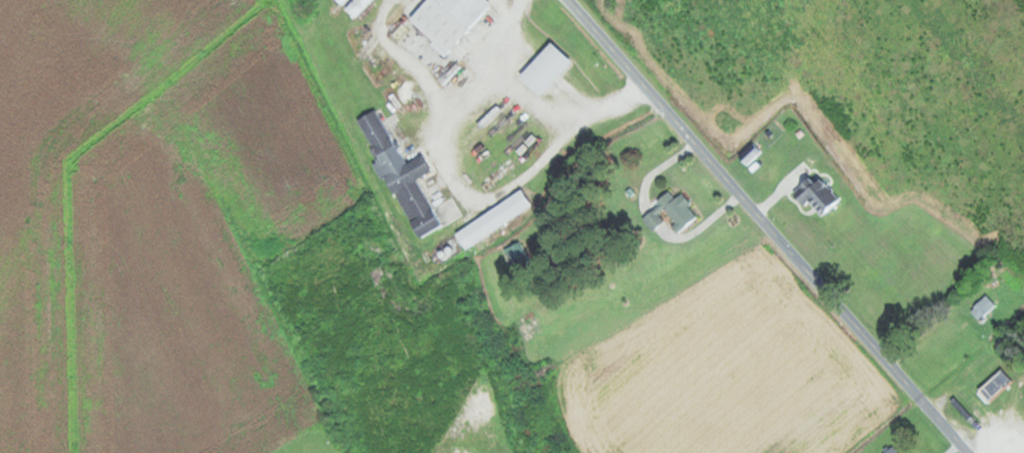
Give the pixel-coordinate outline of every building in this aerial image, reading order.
[(343,6),(354,17),(371,0),(337,0),(343,6)] [(486,0),(427,0),(407,20),(444,55),(491,5),(486,0)] [(571,63),(550,42),(517,77),(539,97),(571,63)] [(440,226),(417,178),(430,171),(422,155),(404,164),(377,109),(357,119),(415,238),(440,226)] [(814,174),(790,193),(801,206),(808,201),(820,215),(837,201),(814,174)] [(531,207),(522,191),(453,232),(463,248),(531,207)] [(654,202),(679,231),(697,216),(679,194),(674,199),(667,191),(654,202)] [(994,306),(986,295),(969,309),(977,319),(994,306)] [(1011,382),(1001,371),(977,391),(986,402),(1011,382)]
